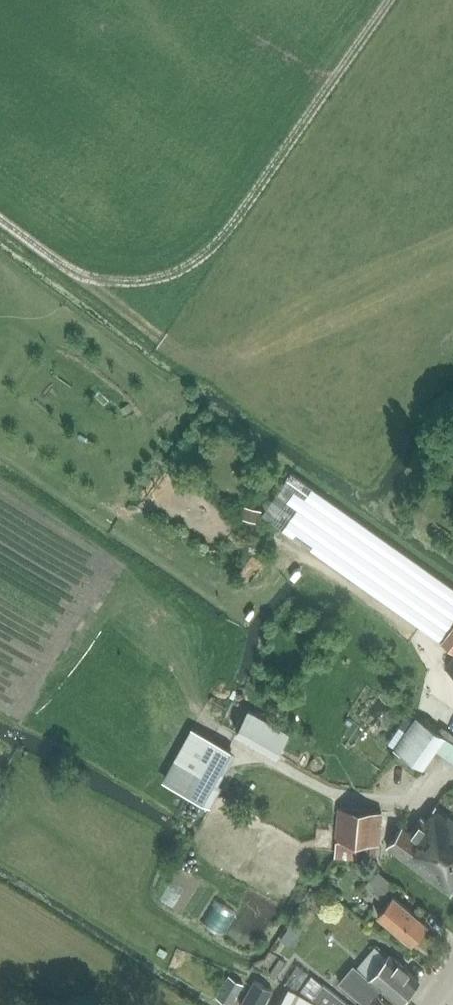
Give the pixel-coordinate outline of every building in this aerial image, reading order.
[(452,621),(452,586),(312,487),(291,472),(284,483),(294,490),(286,501),(297,509),(282,530),(440,640),(452,621)] [(244,518),(256,521),(258,512),(246,508),(244,518)] [(441,641),(452,650),(452,626),(441,641)] [(216,691),(214,704),(230,707),(232,693),(216,691)] [(234,733),(276,756),(288,734),(247,711),(234,733)] [(419,765),(431,747),(452,762),(452,744),(417,718),(395,748),(419,765)] [(161,780),(184,792),(210,806),(221,787),(217,785),(235,753),(190,728),(161,780)] [(421,816),(410,832),(402,826),(387,846),(450,894),(452,890),(452,819),(435,805),(425,819),(421,816)] [(376,843),(384,844),(387,811),(366,809),(339,806),(335,838),(337,839),(335,855),(375,859),(376,843)] [(394,882),(378,869),(364,885),(380,899),(394,882)] [(411,943),(427,924),(393,896),(377,915),(411,943)] [(300,931),(289,946),(293,950),(304,934),(300,931)] [(398,1003),(419,979),(389,954),(369,977),(354,964),(338,982),(365,1004),(375,992),(376,991),(379,994),(383,990),(398,1003)] [(226,965),(212,991),(230,1000),(243,973),(226,965)] [(323,984),(311,975),(298,993),(291,989),(289,988),(279,1004),(349,1004),(323,984)] [(270,987),(254,976),(236,1003),(239,1004),(258,1004),(270,987)] [(365,1004),(394,1004),(379,994),(376,991),(375,992),(365,1004)]
